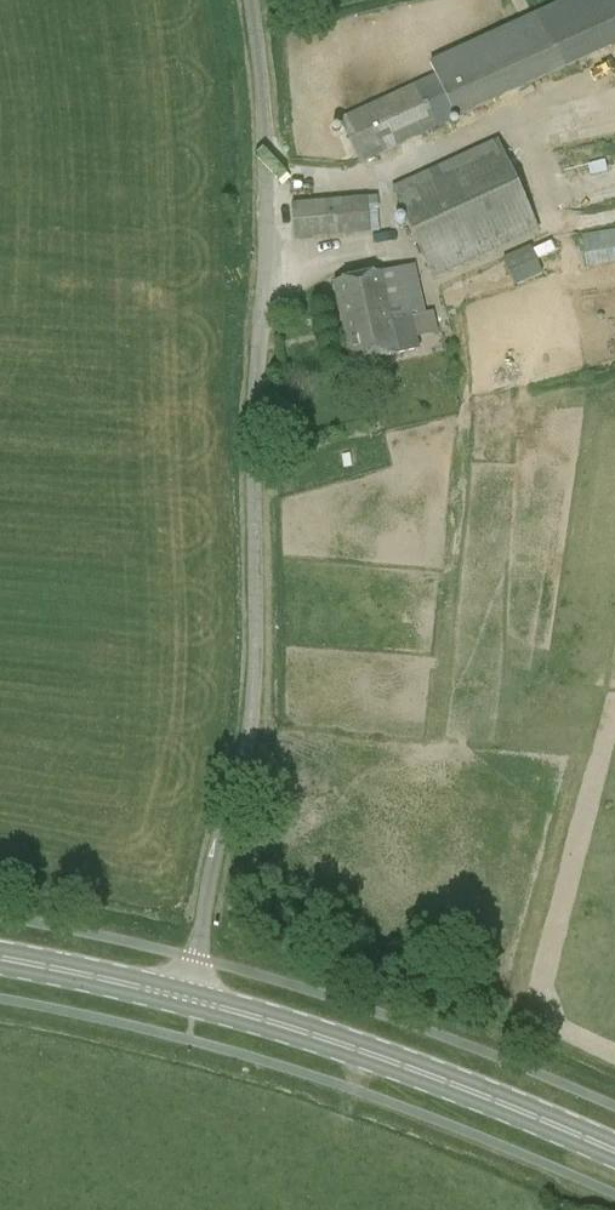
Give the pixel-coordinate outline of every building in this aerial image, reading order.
[(614,48),(614,0),(567,0),(428,64),(434,76),(338,120),(359,165),(455,121),(455,122),(565,72),(614,48)] [(539,232),(497,140),(390,190),(432,282),(539,232)] [(369,235),(366,198),(291,205),(294,241),(369,235)] [(580,231),(585,266),(614,262),(614,227),(580,231)] [(534,247),(503,257),(513,286),(544,276),(534,247)] [(374,361),(398,356),(419,351),(416,339),(438,334),(433,312),(425,314),(414,267),(333,285),(351,366),(374,361)]
